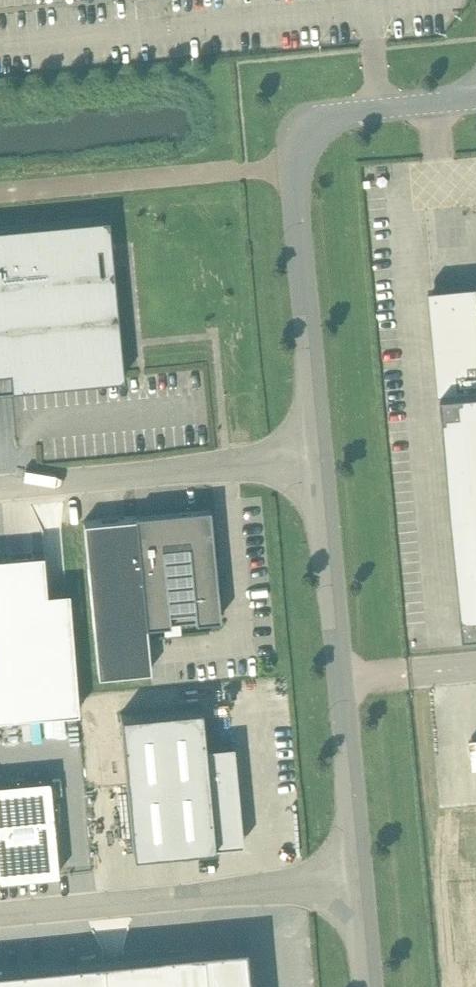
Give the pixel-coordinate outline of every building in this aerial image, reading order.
[(9,369),(11,387),(123,376),(113,268),(99,269),(97,250),(97,246),(111,245),(108,216),(96,217),(96,219),(0,228),(0,370),(9,369)] [(433,290),(443,389),(442,389),(465,629),(475,628),(475,286),(433,290)] [(102,519),(83,521),(98,674),(150,669),(146,624),(220,617),(217,580),(227,579),(227,578),(217,579),(208,580),(206,560),(213,560),(208,508),(137,515),(137,516),(135,516),(118,517),(118,519),(102,521),(102,519)] [(0,555),(0,717),(79,710),(68,589),(47,591),(43,551),(0,555)] [(203,747),(199,705),(118,713),(131,854),(241,843),(232,744),(203,747)] [(58,873),(49,776),(0,781),(0,878),(58,873)] [(250,944),(210,948),(210,947),(0,967),(0,986),(254,986),(250,944)]
